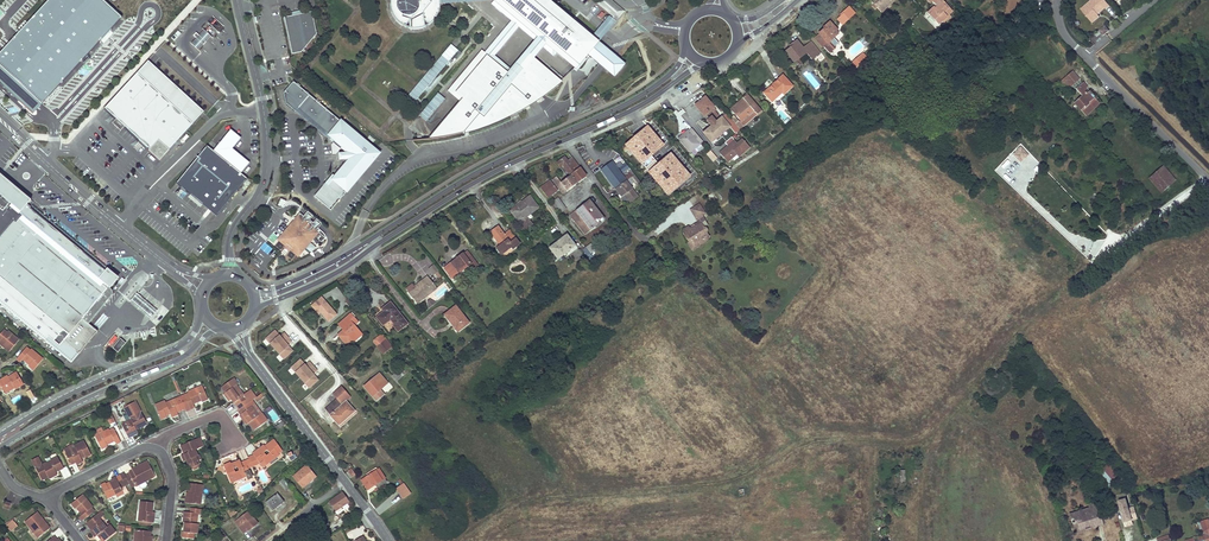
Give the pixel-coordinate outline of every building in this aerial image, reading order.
[(0,53),(0,65),(43,104),(71,74),(73,71),(75,69),(86,57),(88,55),(90,52),(122,18),(103,1),(104,0),(49,0),(0,53)] [(390,0),(389,5),(390,11),(391,14),(394,18),(396,20),(398,23),(405,27),(409,22),(410,29),(412,29),(414,29),(417,29),(422,28),(425,27),(425,20),(429,24),(432,22),(434,20),(436,18),(437,15),(439,10),(440,5),(440,1),(439,0),(390,0)] [(546,0),(494,0),(498,3),(502,7),(499,11),(504,16),(506,14),(509,17),(510,15),(532,34),(533,33),(537,36),(546,44),(556,52),(575,68),(587,54),(596,42),(591,38),(546,0)] [(625,11),(612,0),(597,0),(595,2),(617,20),(625,11)] [(870,1),(871,3),(872,3),(876,8),(880,12),(887,7),(886,6),(889,3),(890,4),(895,0),(871,0),(870,1)] [(938,25),(951,11),(942,0),(928,0),(927,1),(929,4),(932,1),(937,6),(934,8),(933,7),(926,13),(938,25)] [(1081,7),(1092,21),(1099,14),(1098,12),(1096,10),(1098,8),(1099,11),(1105,6),(1106,7),(1110,4),(1106,0),(1090,0),(1081,7)] [(849,6),(837,18),(843,24),(855,12),(849,6)] [(312,11),(285,17),(293,54),(302,52),(317,32),(312,11)] [(518,27),(533,40),(537,36),(533,33),(532,34),(510,15),(509,17),(506,14),(504,16),(510,21),(518,27)] [(606,15),(602,20),(605,22),(610,26),(614,21),(606,15)] [(495,55),(518,27),(510,21),(484,53),(508,73),(511,69),(495,55)] [(819,33),(814,37),(823,48),(825,46),(830,52),(835,47),(832,44),(835,41),(833,38),(838,34),(836,32),(837,30),(829,21),(818,32),(819,33)] [(602,35),(610,26),(605,22),(597,31),(602,35)] [(1105,26),(1099,31),(1103,36),(1109,31),(1105,26)] [(203,29),(191,44),(199,50),(211,35),(203,29)] [(598,40),(602,35),(597,31),(593,36),(598,40)] [(543,48),(546,44),(537,36),(533,40),(514,63),(515,64),(523,70),(533,58),(534,59),(543,48)] [(792,46),(785,51),(794,62),(806,53),(811,60),(820,53),(811,42),(803,48),(796,40),(791,44),(792,46)] [(596,42),(587,54),(603,66),(615,76),(624,65),(612,56),(596,42)] [(556,52),(546,44),(543,48),(553,56),(556,52)] [(511,69),(508,73),(484,53),(482,51),(451,88),(465,100),(432,138),(437,138),(445,137),(454,135),(461,133),(471,131),(479,128),(486,125),(496,122),(507,117),(517,112),(526,107),(533,102),(541,97),(550,90),(562,81),(534,59),(533,58),(523,70),(515,64),(511,69)] [(867,57),(863,53),(851,63),(855,67),(867,57)] [(204,112),(148,61),(105,108),(117,119),(113,123),(121,131),(125,127),(150,149),(149,151),(160,161),(164,156),(164,154),(165,154),(204,112)] [(466,61),(460,67),(463,70),(469,63),(466,61)] [(1078,78),(1072,71),(1060,82),(1066,90),(1078,78)] [(837,77),(832,82),(836,85),(846,76),(843,72),(839,77),(837,77)] [(782,76),(763,93),(774,104),(785,95),(784,93),(792,86),(782,76)] [(372,147),(291,79),(281,91),(284,102),(293,110),(295,107),(346,150),(371,149),(372,147)] [(1081,97),(1074,103),(1086,116),(1098,104),(1094,99),(1096,97),(1090,91),(1087,93),(1084,89),(1086,87),(1083,83),(1076,90),(1081,97)] [(757,115),(761,110),(747,94),(742,98),(744,100),(735,108),(737,111),(739,113),(736,116),(740,120),(741,121),(747,115),(753,110),(757,115)] [(744,100),(742,98),(733,106),(735,108),(744,100)] [(293,110),(343,152),(346,150),(295,107),(293,110)] [(757,115),(753,110),(747,115),(751,119),(755,116),(757,115)] [(729,126),(721,117),(703,133),(711,142),(723,132),(729,126)] [(741,121),(740,120),(735,124),(739,129),(740,130),(745,126),(741,121)] [(735,124),(733,123),(729,126),(735,133),(739,129),(735,124)] [(251,161),(234,147),(242,137),(237,133),(232,128),(215,149),(208,144),(176,182),(191,194),(204,204),(218,215),(249,177),(242,172),(251,161)] [(687,131),(678,138),(690,152),(702,142),(691,128),(688,132),(687,131)] [(726,136),(723,132),(711,142),(714,146),(726,136)] [(719,152),(729,164),(749,146),(742,137),(736,142),(731,136),(724,142),(726,145),(719,152)] [(648,153),(666,173),(675,164),(655,142),(647,149),(650,152),(648,153)] [(1011,154),(1021,163),(1030,153),(1021,144),(1011,154)] [(377,152),(372,147),(371,149),(346,150),(343,152),(344,157),(346,160),(371,156),(373,157),(377,152)] [(712,161),(717,158),(711,149),(706,153),(712,161)] [(312,195),(329,208),(373,157),(371,156),(346,160),(326,185),(323,182),(312,195)] [(621,156),(615,159),(622,172),(628,169),(621,156)] [(323,182),(326,185),(346,160),(344,157),(323,182)] [(564,193),(586,176),(572,159),(568,161),(565,157),(556,163),(559,169),(562,166),(569,176),(558,185),(564,193)] [(631,188),(612,162),(601,170),(621,196),(624,194),(631,188)] [(1175,181),(1162,166),(1152,176),(1164,190),(1175,181)] [(3,197),(7,193),(16,200),(21,194),(0,176),(0,194),(3,197)] [(640,184),(634,176),(630,178),(636,186),(640,184)] [(550,180),(540,188),(547,198),(557,190),(550,180)] [(635,193),(631,188),(624,194),(628,199),(635,193)] [(3,197),(0,194),(0,303),(72,363),(98,332),(89,324),(115,294),(115,292),(110,288),(117,279),(107,271),(106,272),(31,209),(32,208),(29,205),(32,201),(31,199),(30,201),(21,194),(16,200),(7,193),(3,197)] [(187,198),(200,209),(204,204),(191,194),(187,198)] [(521,205),(511,213),(524,230),(531,224),(526,216),(538,208),(530,196),(520,203),(521,205)] [(558,198),(551,203),(554,206),(560,201),(558,198)] [(554,206),(559,214),(566,209),(560,201),(554,206)] [(603,220),(589,201),(571,216),(585,234),(603,220)] [(699,205),(690,210),(696,219),(702,215),(705,214),(699,205)] [(320,222),(306,210),(304,212),(302,215),(300,217),(306,222),(315,229),(318,224),(320,222)] [(296,214),(288,224),(289,226),(278,239),(286,245),(285,247),(283,248),(288,252),(289,250),(290,249),(297,255),(309,242),(311,239),(315,244),(317,242),(321,240),(324,237),(315,229),(306,222),(300,217),(296,214)] [(701,225),(706,221),(702,215),(696,219),(698,223),(701,225)] [(289,226),(288,224),(276,239),(285,247),(286,245),(278,239),(289,226)] [(703,229),(701,225),(690,231),(689,229),(688,228),(684,230),(683,234),(689,242),(692,240),(693,242),(694,241),(697,243),(700,246),(705,243),(705,242),(709,239),(706,234),(707,232),(705,230),(703,229)] [(504,235),(498,226),(490,232),(500,246),(496,248),(501,256),(511,248),(512,250),(519,245),(509,231),(504,235)] [(574,246),(566,235),(549,248),(558,259),(574,246)] [(687,243),(692,251),(700,246),(697,243),(694,241),(693,242),(692,240),(689,242),(687,243)] [(267,254),(272,249),(265,242),(260,248),(267,254)] [(297,255),(290,249),(289,250),(298,257),(310,243),(309,242),(297,255)] [(591,243),(586,247),(591,253),(596,249),(591,243)] [(589,261),(593,258),(585,247),(582,250),(589,261)] [(467,259),(462,253),(439,273),(447,283),(469,264),(473,268),(477,266),(470,257),(467,259)] [(433,275),(438,272),(433,265),(429,268),(433,275)] [(417,289),(409,294),(417,305),(437,289),(428,276),(423,281),(424,283),(417,289)] [(443,285),(436,293),(441,298),(448,290),(443,285)] [(156,312),(131,292),(127,298),(151,318),(156,312)] [(329,321),(336,314),(321,297),(312,306),(319,313),(321,312),(323,314),(329,321)] [(426,302),(429,307),(435,303),(431,298),(426,302)] [(387,308),(375,318),(382,326),(390,320),(394,325),(393,326),(397,332),(407,324),(390,302),(385,306),(387,308)] [(468,323),(455,306),(444,314),(458,331),(468,323)] [(334,334),(331,337),(339,346),(349,337),(352,340),(360,333),(353,325),(351,323),(355,320),(350,314),(331,330),(333,333),(334,334)] [(0,333),(0,344),(8,351),(18,339),(7,330),(6,332),(3,329),(0,333)] [(275,331),(266,338),(284,358),(293,350),(287,345),(291,341),(284,333),(280,336),(275,331)] [(339,346),(331,337),(334,334),(333,333),(328,337),(340,351),(352,340),(349,337),(339,346)] [(386,339),(382,335),(377,339),(377,340),(380,344),(386,339)] [(387,354),(393,348),(386,339),(380,344),(379,345),(387,354)] [(118,353),(126,344),(121,340),(113,349),(118,353)] [(376,348),(384,357),(387,354),(379,345),(376,348)] [(26,346),(15,358),(19,362),(21,359),(28,364),(28,365),(32,369),(41,358),(30,348),(29,349),(26,346)] [(301,359),(292,367),(309,387),(318,379),(313,373),(317,370),(310,362),(306,365),(301,359)] [(402,367),(392,376),(395,380),(406,371),(402,367)] [(0,379),(0,384),(1,387),(4,392),(14,387),(14,388),(23,383),(16,371),(7,376),(6,375),(0,379)] [(379,373),(364,387),(376,401),(384,394),(380,390),(388,384),(379,373)] [(239,410),(248,403),(246,400),(236,386),(237,385),(233,379),(221,388),(226,395),(225,396),(229,402),(231,400),(239,410)] [(188,394),(180,398),(185,409),(186,411),(194,408),(193,404),(201,401),(202,402),(208,399),(202,386),(188,392),(188,394)] [(330,416),(338,425),(354,410),(345,400),(350,396),(342,387),(334,394),(337,398),(325,408),(331,415),(330,416)] [(165,402),(155,406),(161,419),(166,417),(166,416),(170,414),(172,418),(178,415),(177,413),(185,409),(180,398),(166,404),(165,402)] [(147,424),(136,402),(124,408),(131,420),(126,423),(127,425),(123,427),(129,438),(138,433),(136,430),(147,424)] [(248,403),(239,410),(242,414),(241,415),(243,419),(242,420),(246,425),(249,423),(254,430),(266,421),(261,414),(258,416),(251,407),(248,403)] [(261,414),(254,405),(251,407),(258,416),(261,414)] [(273,409),(267,412),(274,422),(279,419),(273,409)] [(95,437),(104,432),(102,428),(93,432),(95,437)] [(104,432),(95,437),(101,449),(107,447),(106,445),(115,441),(116,445),(120,442),(114,429),(109,431),(109,430),(104,432)] [(199,438),(181,446),(184,454),(181,456),(184,462),(187,461),(189,465),(198,461),(196,457),(197,456),(195,450),(203,447),(199,438)] [(282,451),(274,440),(265,447),(264,446),(252,454),(254,456),(248,458),(249,460),(252,467),(260,464),(263,462),(266,465),(279,455),(278,454),(282,451)] [(76,449),(66,454),(72,465),(75,463),(76,465),(82,462),(80,458),(85,456),(86,457),(90,455),(84,442),(75,447),(76,449)] [(66,454),(76,449),(75,447),(74,445),(64,450),(66,454)] [(286,454),(292,460),(296,457),(290,450),(286,454)] [(63,469),(58,459),(43,466),(39,458),(32,461),(42,481),(50,476),(51,478),(57,475),(56,473),(63,469)] [(230,464),(224,466),(231,483),(246,477),(245,474),(249,472),(248,469),(245,462),(241,464),(240,461),(231,465),(230,464)] [(128,484),(130,487),(135,485),(136,487),(139,485),(145,482),(155,477),(147,462),(131,470),(132,471),(128,473),(129,474),(125,477),(128,482),(128,484)] [(1098,473),(1108,484),(1118,475),(1107,464),(1098,473)] [(363,479),(379,469),(378,466),(362,476),(363,479)] [(306,467),(294,477),(303,488),(315,478),(306,467)] [(377,488),(387,482),(379,469),(363,479),(361,480),(367,490),(376,485),(377,488)] [(124,475),(108,482),(110,484),(105,486),(104,484),(100,486),(107,499),(115,495),(117,498),(124,494),(121,487),(125,485),(124,484),(128,482),(125,477),(124,475)] [(284,479),(279,482),(286,489),(290,487),(284,479)] [(202,486),(190,484),(188,493),(186,493),(185,503),(200,505),(202,486)] [(396,489),(403,499),(410,493),(403,484),(396,489)] [(277,494),(266,502),(272,511),(283,502),(277,494)] [(342,494),(330,502),(336,511),(348,503),(342,494)] [(83,495),(72,504),(76,509),(77,508),(82,515),(79,517),(82,521),(94,512),(91,508),(92,507),(83,495)] [(1137,519),(1135,506),(1129,507),(1126,497),(1118,499),(1124,526),(1133,524),(1132,520),(1137,519)] [(140,521),(152,523),(154,523),(155,513),(152,513),(153,503),(141,501),(139,521),(140,521)] [(1103,525),(1096,502),(1088,505),(1089,508),(1082,510),(1083,512),(1087,511),(1092,525),(1093,528),(1103,525)] [(203,510),(191,508),(190,513),(184,512),(183,523),(185,524),(184,533),(182,533),(182,538),(190,539),(191,534),(195,534),(197,534),(198,524),(196,524),(197,514),(202,514),(203,510)] [(1082,510),(1069,514),(1071,519),(1073,519),(1075,524),(1072,524),(1074,530),(1092,525),(1087,511),(1083,512),(1082,510)] [(37,513),(25,522),(38,538),(49,528),(37,513)] [(249,513),(236,522),(244,533),(247,530),(248,531),(257,524),(249,513)] [(87,523),(92,531),(91,532),(95,537),(98,535),(102,540),(104,540),(115,532),(110,525),(107,527),(100,519),(99,520),(96,516),(87,523)] [(11,531),(18,525),(14,520),(7,526),(11,531)] [(1092,525),(1074,530),(1075,534),(1093,528),(1092,525)] [(220,527),(217,530),(224,539),(227,537),(220,527)] [(136,530),(135,540),(151,540),(152,536),(151,536),(151,532),(136,530)]
